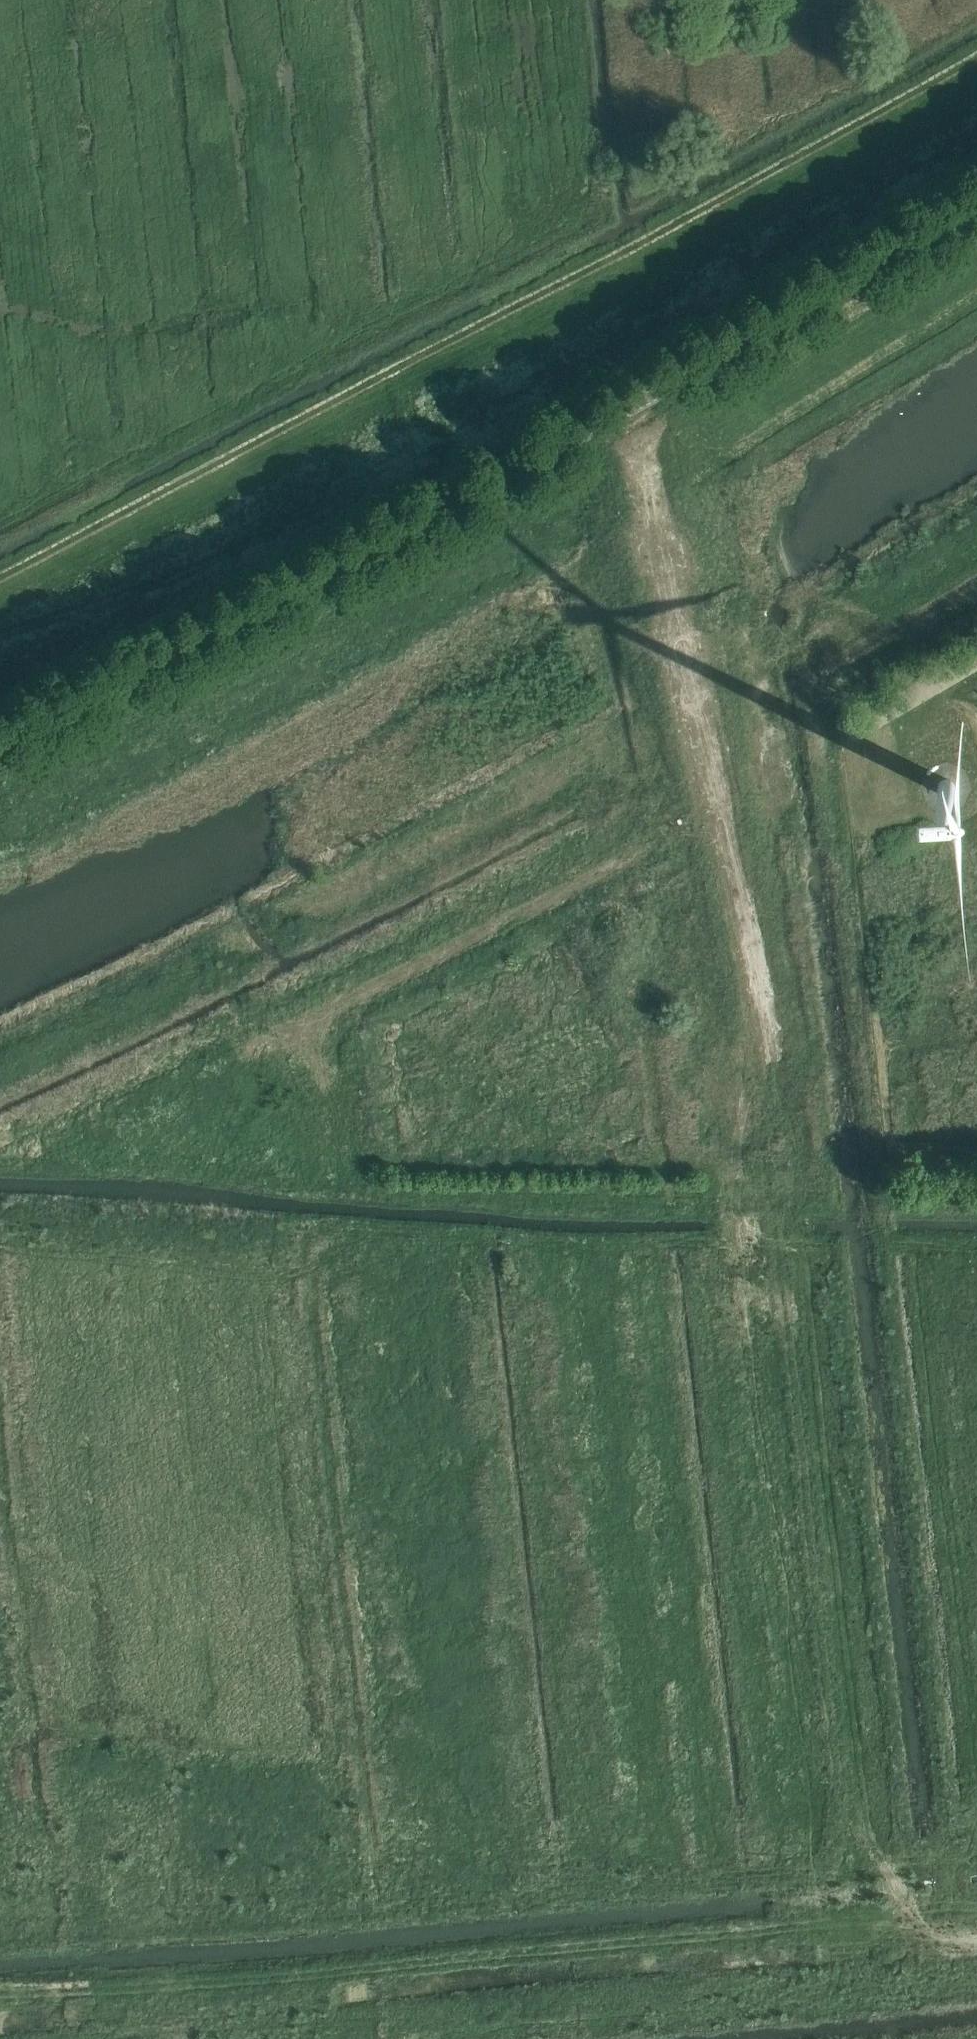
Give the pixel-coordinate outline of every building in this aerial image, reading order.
[(946,779),(943,780),(940,782),(938,785),(938,788),(938,791),(940,794),(943,796),(946,796),(949,796),(952,794),(954,791),(955,788),(954,784),(952,782),(949,780),(946,779)]
